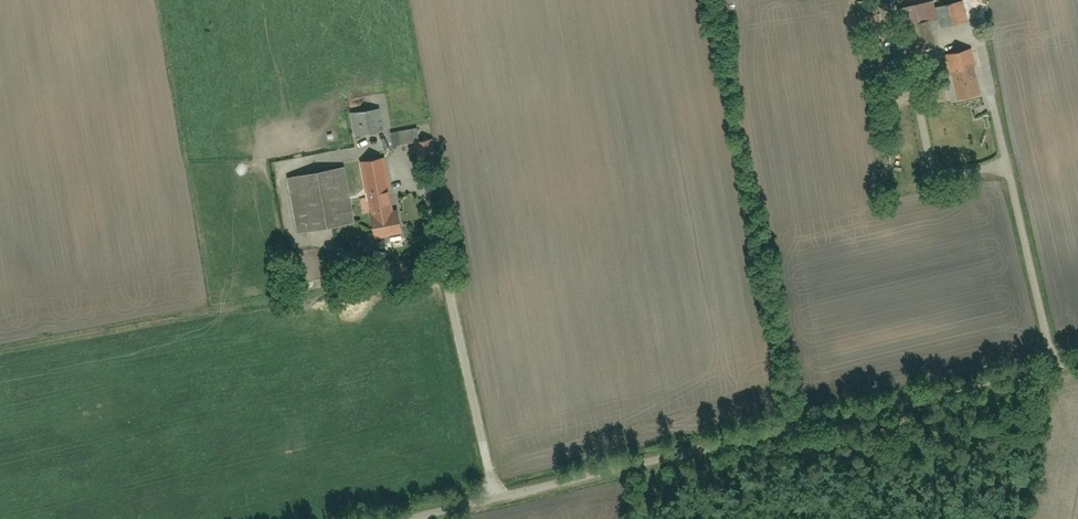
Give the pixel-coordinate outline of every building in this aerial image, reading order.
[(937,30),(968,22),(963,1),(937,8),(935,0),(898,9),(903,29),(919,25),(921,33),(924,33),(928,49),(941,46),(937,30)] [(721,19),(723,31),(737,28),(735,17),(721,19)] [(947,54),(958,99),(984,92),(973,48),(947,54)] [(353,113),(357,137),(385,132),(381,108),(353,113)] [(392,131),(394,145),(422,140),(420,126),(392,131)] [(339,139),(341,152),(353,151),(351,138),(339,139)] [(417,145),(423,171),(439,167),(434,141),(417,145)] [(387,159),(361,164),(378,240),(404,235),(387,159)] [(346,168),(288,180),(300,235),(357,223),(346,168)]
